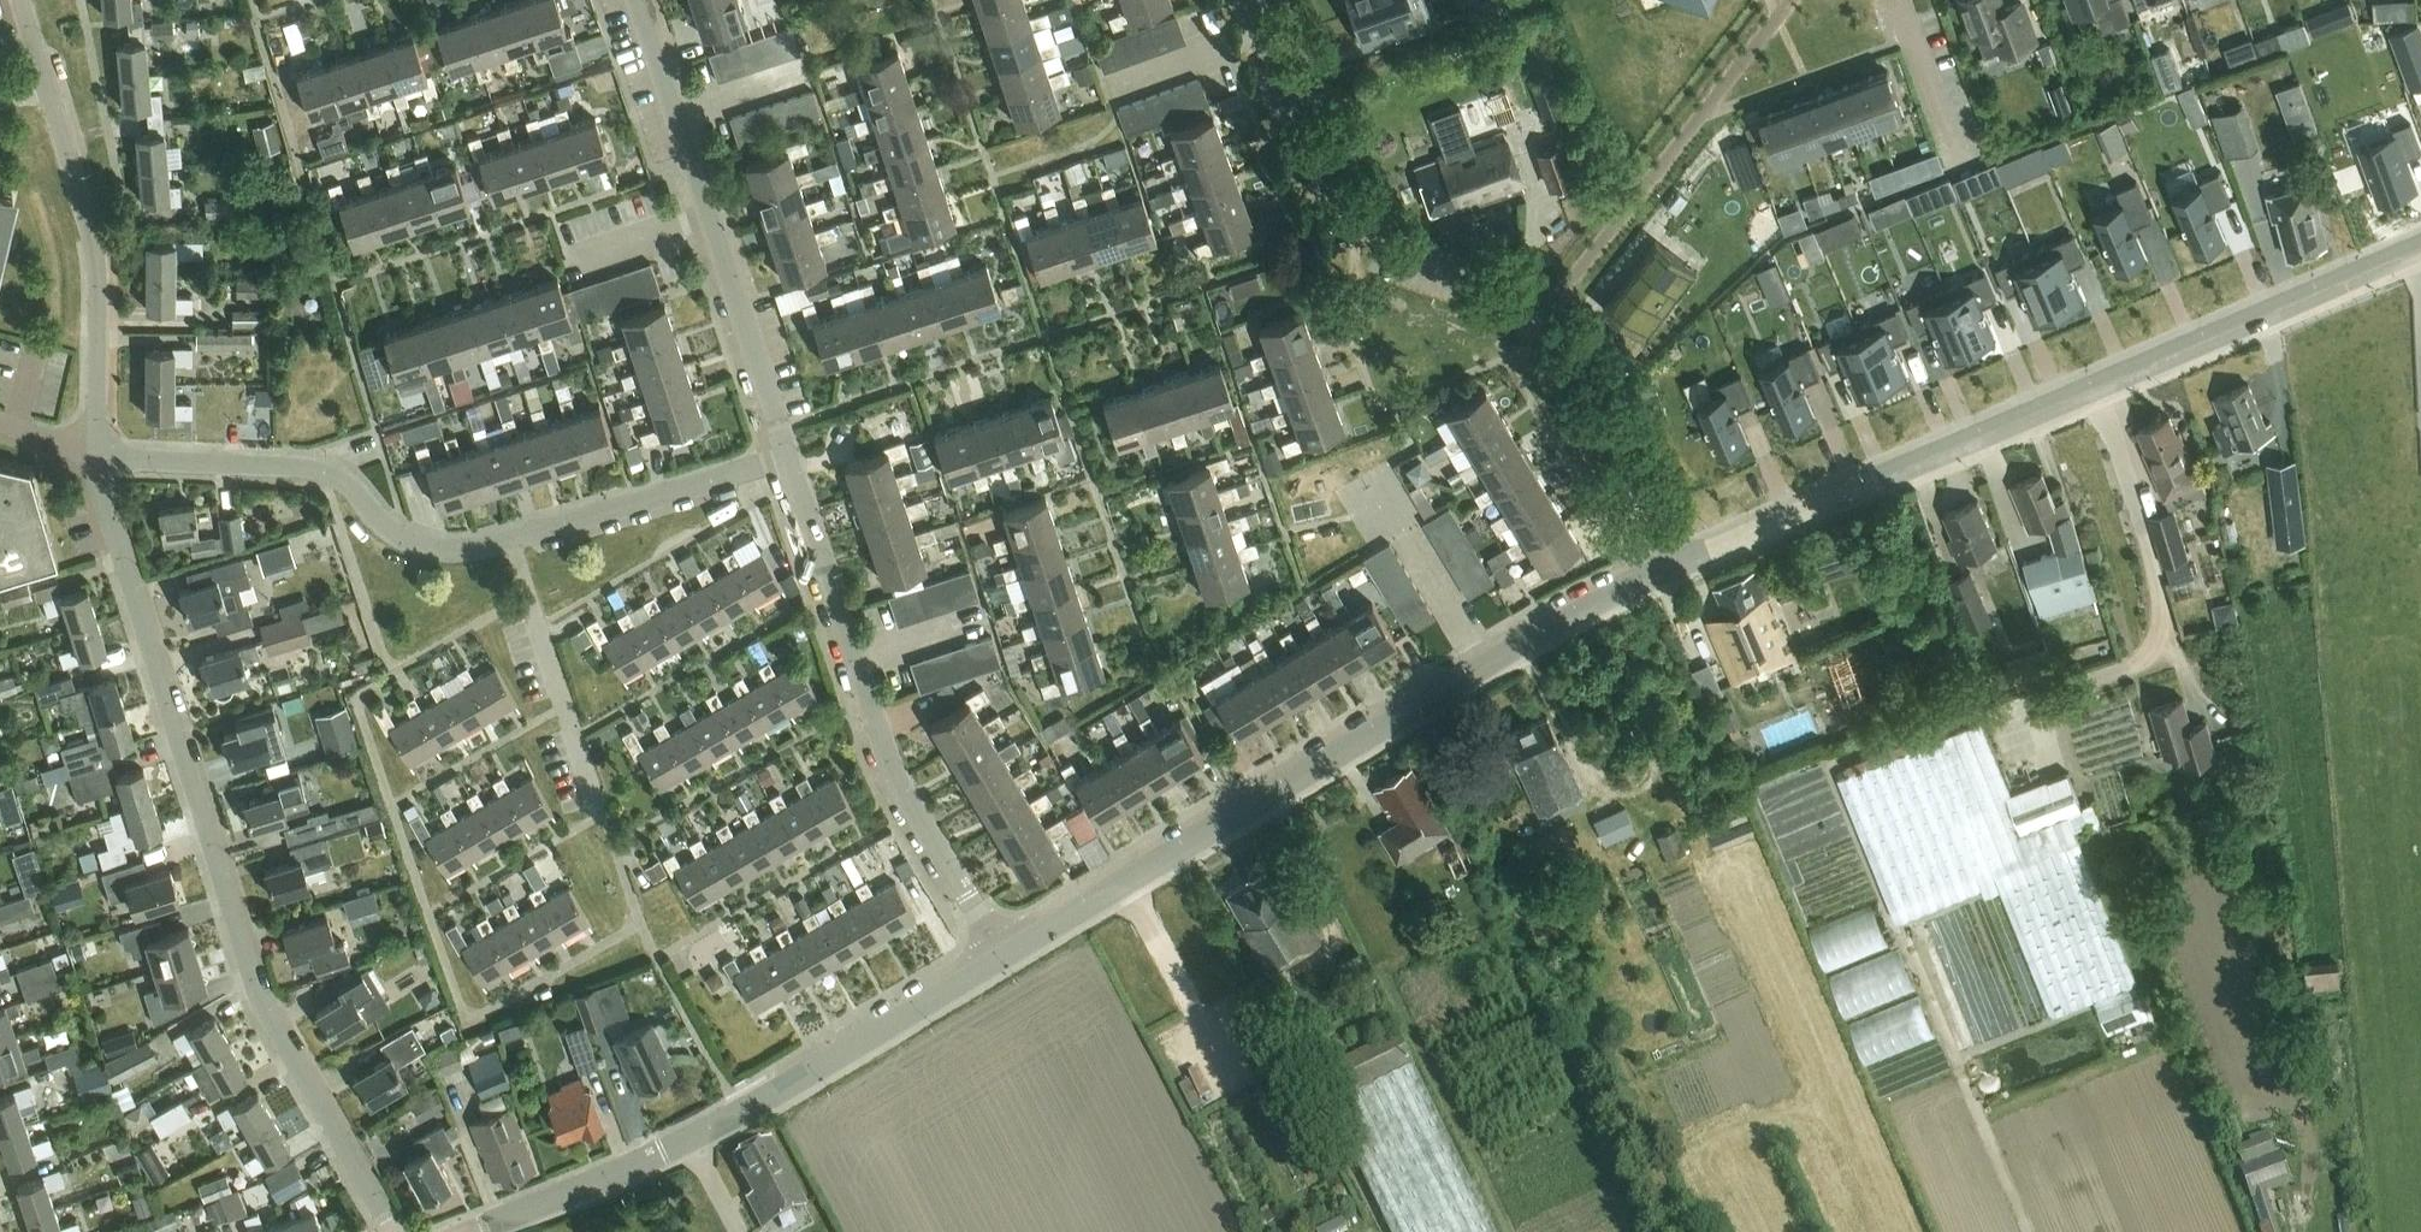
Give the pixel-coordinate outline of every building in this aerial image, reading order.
[(102,15),(126,13),(127,18),(141,17),(140,0),(101,0),(102,15)] [(492,8),(506,50),(512,48),(529,42),(536,61),(547,57),(541,38),(535,40),(521,0),(516,0),(492,8)] [(548,57),(553,73),(577,65),(570,44),(572,43),(567,28),(563,29),(554,0),(521,0),(535,40),(541,38),(547,57),(548,57)] [(690,7),(700,36),(712,32),(718,49),(719,49),(733,45),(741,42),(735,24),(740,22),(733,0),(710,0),(690,7)] [(1027,16),(1022,0),(998,0),(975,7),(984,36),(1029,22),(1027,16)] [(1072,8),(1082,5),(1081,0),(1069,0),(1072,8)] [(1166,0),(1119,0),(1123,10),(1106,17),(1110,28),(1129,21),(1128,18),(1168,4),(1166,0)] [(1388,0),(1346,0),(1351,13),(1388,0)] [(1351,13),(1361,42),(1362,45),(1395,34),(1397,38),(1420,30),(1410,0),(1388,0),(1351,13)] [(1496,0),(1481,0),(1486,16),(1500,12),(1496,0)] [(2021,2),(2004,8),(2001,0),(1959,0),(1972,36),(1977,34),(1986,56),(2000,50),(2001,52),(2035,39),(2021,2)] [(2123,0),(2072,0),(2076,11),(2094,5),(2099,19),(2111,15),(2116,27),(2131,22),(2123,0)] [(2397,17),(2408,16),(2407,0),(2396,0),(2397,17)] [(492,8),(463,17),(477,59),(483,57),(501,51),(507,70),(518,67),(512,48),(506,50),(492,8)] [(2326,10),(2305,18),(2312,37),(2334,29),(2326,10)] [(1038,50),(1036,45),(1031,28),(1046,23),(1042,11),(1027,16),(1029,22),(984,36),(993,65),(1038,50)] [(1172,16),(1158,21),(1168,47),(1182,42),(1172,16)] [(489,76),(483,57),(477,59),(463,17),(434,27),(448,68),(472,60),(479,80),(489,76)] [(171,19),(152,21),(154,38),(173,36),(171,19)] [(198,20),(186,21),(187,34),(199,33),(198,20)] [(1155,52),(1168,47),(1158,21),(1145,25),(1155,52)] [(116,42),(118,75),(146,72),(142,22),(128,24),(129,41),(116,42)] [(2390,34),(2411,90),(2420,86),(2420,39),(2416,24),(2390,34)] [(1141,57),(1155,52),(1145,25),(1131,30),(1141,57)] [(788,26),(774,31),(783,58),(797,53),(788,26)] [(1127,62),(1141,57),(1131,30),(1118,35),(1127,62)] [(760,35),(770,63),(783,58),(774,31),(760,35)] [(1084,31),(1060,35),(1064,58),(1088,54),(1084,31)] [(2275,33),(2256,41),(2262,59),(2282,51),(2275,33)] [(411,34),(381,44),(395,86),(402,84),(402,83),(419,78),(425,97),(437,93),(431,73),(425,75),(411,34)] [(747,40),(756,67),(770,63),(760,35),(747,40)] [(1114,67),(1127,62),(1118,35),(1104,40),(1114,67)] [(733,45),(742,72),(756,67),(747,40),(741,42),(733,45)] [(1047,79),(1046,74),(1040,57),(1056,52),(1052,40),(1036,45),(1038,50),(993,65),(1003,94),(1047,79)] [(1100,72),(1114,67),(1104,40),(1090,45),(1100,72)] [(2052,43),(2038,48),(2045,66),(2059,61),(2052,43)] [(381,44),(353,53),(366,95),(373,93),(390,88),(396,107),(408,103),(402,84),(395,86),(381,44)] [(719,49),(728,77),(742,72),(733,45),(719,49)] [(705,54),(714,81),(728,77),(719,49),(718,49),(705,54)] [(859,93),(902,79),(893,50),(850,64),(857,87),(840,92),(844,103),(861,98),(859,93)] [(353,53),(324,62),(338,104),(345,102),(350,117),(365,112),(367,116),(379,112),(373,93),(366,95),(353,53)] [(324,62),(294,72),(300,90),(304,103),(308,114),(333,105),(337,117),(331,119),(333,125),(330,131),(316,135),(323,155),(347,147),(340,125),(351,121),(350,117),(345,102),(338,104),(324,62)] [(263,63),(242,68),(245,81),(266,76),(263,63)] [(1088,63),(1073,68),(1078,85),(1093,80),(1088,63)] [(1047,79),(1003,94),(1012,123),(1057,109),(1050,87),(1066,81),(1062,69),(1046,74),(1047,79)] [(1862,80),(1879,125),(1905,115),(1888,70),(1862,80)] [(2171,70),(2157,75),(2163,92),(2178,87),(2171,70)] [(146,72),(118,75),(121,108),(145,106),(145,110),(159,109),(158,92),(148,93),(146,72)] [(289,77),(280,80),(288,108),(304,103),(300,90),(294,92),(289,77)] [(866,115),(850,121),(843,123),(847,134),(870,126),(869,122),(912,108),(902,79),(859,93),(861,98),(866,115)] [(1195,79),(1182,83),(1191,110),(1205,105),(1195,79)] [(570,125),(565,107),(573,105),(570,94),(575,93),(571,80),(553,86),(560,109),(553,111),(559,129),(565,127),(579,170),(608,160),(594,117),(570,125)] [(1837,89),(1854,134),(1879,125),(1862,80),(1837,89)] [(2300,80),(2277,89),(2286,113),(2309,104),(2300,80)] [(1182,83),(1168,88),(1178,115),(1191,110),(1182,83)] [(2193,84),(2178,91),(2186,108),(2200,102),(2193,84)] [(1154,93),(1164,120),(1178,115),(1168,88),(1154,93)] [(1497,115),(1520,107),(1513,88),(1490,96),(1497,115)] [(1813,98),(1829,143),(1854,134),(1837,89),(1813,98)] [(795,95),(804,122),(818,118),(809,90),(795,95)] [(1151,125),(1164,120),(1154,93),(1141,98),(1151,125)] [(781,99),(790,127),(804,122),(795,95),(781,99)] [(1141,98),(1127,103),(1137,130),(1151,125),(1141,98)] [(1788,107),(1804,152),(1829,143),(1813,98),(1788,107)] [(768,104),(777,131),(790,127),(781,99),(768,104)] [(448,101),(441,103),(445,116),(452,113),(448,101)] [(1137,130),(1127,103),(1113,108),(1123,135),(1137,130)] [(754,109),(763,136),(777,131),(768,104),(754,109)] [(2242,105),(2214,115),(2228,156),(2256,146),(2242,105)] [(542,134),(536,117),(540,115),(538,107),(528,110),(531,118),(524,121),(529,138),(536,136),(550,179),(579,170),(565,127),(559,129),(542,134)] [(1762,117),(1779,162),(1804,152),(1788,107),(1762,117)] [(863,161),(879,155),(878,151),(921,137),(912,108),(869,122),(870,126),(876,144),(859,150),(863,161)] [(740,113),(749,141),(763,136),(754,109),(740,113)] [(1458,109),(1430,118),(1444,157),(1439,158),(1440,160),(1416,169),(1435,221),(1524,190),(1504,133),(1470,144),(1458,109)] [(726,118),(735,145),(749,141),(740,113),(726,118)] [(134,134),(137,167),(164,164),(159,115),(146,116),(147,133),(134,134)] [(2357,149),(2380,204),(2417,189),(2403,154),(2420,148),(2420,133),(2414,115),(2386,125),(2390,135),(2357,149)] [(1162,171),(1179,165),(1178,161),(1220,146),(1210,117),(1168,132),(1175,153),(1158,160),(1162,171)] [(2132,118),(2121,123),(2125,132),(2136,127),(2132,118)] [(253,124),(259,152),(279,147),(273,120),(253,124)] [(536,136),(529,138),(513,144),(507,126),(496,130),(501,148),(507,146),(521,188),(550,179),(536,136)] [(479,157),(479,159),(468,163),(479,196),(490,193),(492,198),(521,188),(507,146),(501,148),(484,153),(478,136),(465,140),(472,160),(479,157)] [(873,190),(882,187),(889,185),(887,180),(931,165),(921,137),(878,151),(879,155),(885,172),(869,178),(873,190)] [(742,163),(751,192),(792,179),(791,174),(785,157),(804,151),(800,139),(779,146),(780,150),(742,163)] [(1571,140),(1536,152),(1548,189),(1584,177),(1571,140)] [(1735,174),(1756,166),(1746,142),(1726,149),(1735,174)] [(1103,153),(1107,166),(1128,159),(1124,146),(1103,153)] [(1188,189),(1230,174),(1220,146),(1178,161),(1179,165),(1186,183),(1168,189),(1172,200),(1190,194),(1188,189)] [(425,152),(413,156),(419,174),(425,172),(439,215),(470,206),(469,202),(479,199),(472,178),(469,167),(459,170),(456,162),(431,171),(425,152)] [(2013,157),(1997,164),(2007,185),(2022,179),(2013,157)] [(1913,159),(1895,166),(1901,182),(1919,176),(1913,159)] [(832,160),(822,164),(823,169),(831,174),(836,172),(832,160)] [(396,162),(384,166),(390,184),(396,182),(411,225),(439,215),(425,172),(419,174),(402,180),(396,162)] [(164,164),(137,167),(140,199),(163,197),(164,203),(178,202),(177,184),(166,185),(164,164)] [(882,219),(898,213),(897,209),(941,194),(931,165),(887,180),(889,185),(895,202),(879,207),(882,219)] [(1885,189),(1901,182),(1895,166),(1879,172),(1885,189)] [(313,184),(322,181),(318,168),(309,171),(313,184)] [(751,192),(761,221),(802,208),(801,203),(795,186),(814,180),(810,168),(791,174),(792,179),(751,192)] [(367,172),(356,175),(361,193),(368,191),(382,234),(411,225),(396,182),(390,184),(373,189),(367,172)] [(1961,200),(1980,192),(1971,172),(1952,181),(1961,200)] [(2201,184),(2172,197),(2196,252),(2226,239),(2213,209),(2232,201),(2219,172),(2199,181),(2201,184)] [(1241,203),(1230,174),(1188,189),(1190,194),(1196,211),(1178,217),(1182,228),(1200,222),(1199,218),(1241,203)] [(338,181),(325,185),(332,205),(339,203),(353,243),(382,234),(368,191),(361,193),(344,199),(338,181)] [(2122,202),(2093,215),(2117,270),(2148,257),(2135,227),(2153,219),(2137,181),(2117,190),(2122,202)] [(1097,188),(1097,189),(1103,206),(1109,204),(1123,246),(1153,236),(1139,194),(1114,203),(1108,184),(1097,188)] [(1068,197),(1080,193),(1077,185),(1065,189),(1068,197)] [(2289,257),(2329,246),(2311,186),(2267,196),(2274,220),(2278,219),(2289,257)] [(1927,187),(1907,196),(1915,214),(1934,206),(1927,187)] [(1095,256),(1123,246),(1109,204),(1103,206),(1097,189),(1080,195),(1079,194),(1068,198),(1074,215),(1074,216),(1080,214),(1095,256)] [(0,190),(0,238),(11,193),(0,190)] [(1856,190),(1848,193),(1851,202),(1860,198),(1856,190)] [(1048,191),(1037,194),(1042,207),(1051,204),(1052,204),(1048,191)] [(1851,202),(1848,193),(1839,196),(1842,205),(1851,202)] [(869,207),(865,194),(855,197),(860,210),(869,207)] [(950,223),(941,194),(897,209),(898,213),(904,231),(887,236),(891,248),(912,241),(911,237),(950,223)] [(1806,199),(1813,217),(1826,212),(1820,194),(1806,199)] [(234,197),(205,199),(206,222),(235,220),(234,197)] [(802,208),(761,221),(771,251),(812,237),(810,232),(804,214),(823,208),(820,197),(801,203),(802,208)] [(1211,246),(1251,231),(1241,203),(1199,218),(1200,222),(1207,239),(1188,246),(1192,256),(1212,249),(1211,246)] [(1040,208),(1045,225),(1052,223),(1066,266),(1095,256),(1080,214),(1074,216),(1074,215),(1056,221),(1051,204),(1042,207),(1040,208)] [(1883,204),(1870,209),(1877,227),(1890,221),(1883,204)] [(1037,276),(1066,266),(1052,223),(1045,225),(1028,231),(1023,214),(1013,217),(1019,237),(1024,235),(1037,276)] [(1831,223),(1816,230),(1821,242),(1824,249),(1839,243),(1831,223)] [(264,226),(251,227),(251,243),(265,243),(264,226)] [(814,244),(833,238),(829,226),(810,232),(812,237),(771,251),(781,280),(821,266),(814,244)] [(1815,229),(1800,235),(1805,248),(1821,242),(1816,230),(1815,229)] [(2073,234),(2035,251),(2060,310),(2085,300),(2071,268),(2085,262),(2073,234)] [(202,241),(190,241),(173,240),(173,243),(145,243),(145,275),(172,276),(172,255),(202,255),(202,241)] [(1656,240),(1603,308),(1643,339),(1696,271),(1656,240)] [(2060,310),(2035,251),(1996,268),(2008,295),(2021,289),(2035,321),(2060,310)] [(953,273),(968,318),(998,308),(983,263),(960,271),(954,254),(943,258),(948,274),(948,275),(953,273)] [(1763,283),(1782,275),(1776,261),(1757,269),(1763,283)] [(635,266),(645,296),(659,291),(649,262),(635,266)] [(893,264),(884,267),(886,275),(896,272),(893,264)] [(913,268),(918,284),(924,282),(939,327),(968,318),(953,273),(948,275),(948,274),(931,280),(925,264),(913,268)] [(635,266),(622,271),(632,300),(645,296),(635,266)] [(622,271),(609,275),(619,305),(628,302),(632,300),(622,271)] [(1985,272),(1946,289),(1971,348),(1996,338),(1983,306),(1996,300),(1985,272)] [(884,277),(890,294),(895,292),(910,337),(939,327),(924,282),(918,284),(902,290),(896,273),(884,277)] [(172,276),(145,275),(145,308),(172,308),(172,310),(190,310),(190,296),(172,296),(172,276)] [(609,275),(596,279),(605,309),(619,305),(609,275)] [(274,294),(274,277),(237,277),(237,294),(274,294)] [(821,278),(826,294),(842,289),(839,281),(828,285),(825,277),(821,278)] [(556,279),(526,289),(540,329),(548,327),(564,321),(570,340),(581,337),(575,316),(569,318),(556,279)] [(596,279),(582,284),(592,314),(605,309),(596,279)] [(856,286),(861,303),(866,301),(881,346),(910,337),(895,292),(890,294),(872,299),(867,282),(856,286)] [(1014,282),(998,287),(1003,303),(1019,298),(1014,282)] [(578,318),(592,314),(582,284),(568,288),(578,318)] [(526,289),(498,298),(511,339),(519,336),(519,337),(536,331),(542,350),(545,358),(557,354),(554,346),(548,327),(540,329),(526,289)] [(1971,348),(1946,289),(1907,305),(1919,333),(1933,327),(1946,359),(1971,348)] [(827,296),(832,312),(837,310),(852,355),(881,346),(866,301),(861,303),(844,308),(839,292),(827,296)] [(498,298),(469,307),(483,348),(489,346),(489,347),(494,362),(511,356),(512,359),(525,355),(519,337),(519,336),(511,339),(498,298)] [(628,302),(619,305),(622,316),(632,313),(628,302)] [(822,365),(852,355),(837,310),(832,312),(816,318),(810,302),(798,306),(804,325),(809,323),(822,365)] [(673,332),(663,303),(632,313),(622,316),(621,317),(629,340),(610,346),(614,358),(633,352),(631,346),(673,332)] [(274,325),(274,308),(262,308),(262,307),(232,307),(232,325),(274,325)] [(469,307),(440,317),(454,358),(460,356),(478,350),(484,369),(489,383),(500,379),(498,374),(495,365),(494,362),(489,347),(489,346),(483,348),(469,307)] [(1896,310),(1858,327),(1883,386),(1908,375),(1894,344),(1908,338),(1896,310)] [(1268,358),(1310,342),(1299,313),(1257,329),(1266,352),(1248,358),(1252,369),(1270,363),(1268,358)] [(440,317),(412,326),(425,368),(432,365),(432,366),(450,360),(456,378),(466,374),(460,356),(454,358),(440,317)] [(371,343),(357,348),(370,386),(395,377),(396,378),(421,369),(426,387),(434,410),(445,406),(438,384),(432,366),(432,365),(425,368),(412,326),(382,336),(386,350),(375,354),(371,343)] [(1883,386),(1858,327),(1819,343),(1831,371),(1844,365),(1858,397),(1883,386)] [(197,331),(197,347),(252,346),(252,331),(197,331)] [(640,375),(682,362),(673,332),(631,346),(633,352),(638,369),(620,375),(624,388),(642,382),(640,375)] [(1320,370),(1310,342),(1268,358),(1270,363),(1276,380),(1259,387),(1263,396),(1263,398),(1280,392),(1278,386),(1320,370)] [(144,350),(144,382),(172,382),(172,361),(190,361),(190,347),(172,347),(172,350),(144,350)] [(1758,368),(1783,426),(1814,413),(1800,379),(1818,371),(1808,347),(1758,368)] [(692,391),(682,362),(640,375),(642,382),(647,398),(629,404),(633,416),(652,409),(650,405),(692,391)] [(1202,417),(1206,415),(1224,409),(1230,427),(1241,424),(1234,404),(1230,405),(1217,365),(1188,374),(1202,417)] [(1278,386),(1280,392),(1287,409),(1269,415),(1273,426),(1274,427),(1291,420),(1289,415),(1331,399),(1320,370),(1278,386)] [(508,371),(498,374),(500,379),(502,387),(512,384),(508,371)] [(576,415),(570,396),(563,373),(551,377),(565,419),(570,417),(583,460),(612,450),(599,408),(576,415)] [(1188,374),(1159,384),(1173,426),(1178,425),(1195,419),(1201,437),(1212,433),(1206,415),(1202,417),(1188,374)] [(1715,396),(1697,404),(1719,455),(1748,442),(1735,413),(1755,404),(1742,374),(1711,387),(1715,396)] [(172,382),(144,382),(144,414),(171,414),(171,416),(189,417),(189,402),(172,402),(172,382)] [(1159,384),(1131,393),(1145,436),(1149,435),(1166,429),(1172,446),(1184,442),(1178,425),(1173,426),(1159,384)] [(2233,449),(2276,432),(2272,421),(2266,423),(2250,384),(2215,398),(2225,423),(2214,427),(2225,453),(2233,449)] [(226,385),(225,423),(258,424),(259,386),(226,385)] [(1259,387),(1247,391),(1251,401),(1263,396),(1259,387)] [(1459,437),(1497,414),(1481,388),(1443,411),(1457,434),(1442,443),(1447,453),(1463,443),(1459,437)] [(702,420),(692,391),(650,405),(652,409),(657,426),(638,432),(642,444),(663,437),(661,433),(664,432),(688,425),(702,420)] [(1154,452),(1149,435),(1145,436),(1131,393),(1102,403),(1116,446),(1138,438),(1144,455),(1154,452)] [(1032,450),(1038,448),(1056,443),(1061,459),(1072,455),(1066,436),(1061,437),(1055,416),(1048,396),(1018,406),(1032,450)] [(1323,435),(1342,428),(1331,399),(1289,415),(1291,420),(1297,437),(1280,444),(1283,454),(1304,446),(1302,442),(1309,440),(1323,435)] [(548,424),(542,405),(529,409),(535,428),(541,427),(555,469),(583,460),(570,417),(565,419),(548,424)] [(1018,406),(989,416),(1004,460),(1009,458),(1026,452),(1032,468),(1033,468),(1044,465),(1038,448),(1032,450),(1018,406)] [(1066,412),(1055,416),(1061,437),(1066,436),(1073,433),(1066,412)] [(1513,441),(1497,414),(1459,437),(1463,443),(1472,459),(1457,468),(1463,478),(1478,469),(1475,464),(1513,441)] [(1269,415),(1260,419),(1264,430),(1273,426),(1269,415)] [(436,416),(409,425),(414,439),(440,431),(436,416)] [(541,427),(535,428),(518,434),(512,416),(501,419),(507,438),(512,436),(526,478),(555,469),(541,427)] [(989,416),(960,425),(975,469),(981,467),(998,462),(1003,478),(1014,474),(1009,458),(1004,460),(989,416)] [(625,418),(612,422),(619,447),(633,442),(625,418)] [(2169,418),(2138,431),(2147,450),(2145,451),(2166,499),(2201,484),(2179,432),(2176,434),(2169,418)] [(512,436),(507,438),(491,443),(485,424),(473,428),(479,446),(483,445),(497,488),(526,478),(512,436)] [(688,425),(664,432),(669,447),(693,440),(688,425)] [(986,483),(981,467),(975,469),(960,425),(931,435),(945,479),(970,471),(975,487),(986,483)] [(483,445),(479,446),(463,452),(457,434),(445,438),(451,456),(454,455),(468,497),(497,488),(483,445)] [(1323,435),(1309,440),(1313,451),(1327,446),(1323,435)] [(909,444),(917,467),(932,462),(924,439),(909,444)] [(842,464),(851,493),(894,480),(893,475),(887,457),(905,451),(901,440),(880,447),(881,450),(842,464)] [(1490,490),(1529,466),(1527,464),(1528,463),(1529,459),(1524,451),(1520,450),(1519,451),(1513,441),(1475,464),(1478,469),(1488,485),(1472,495),(1478,504),(1494,495),(1490,490)] [(454,455),(451,456),(434,462),(427,443),(416,447),(423,468),(426,467),(439,506),(468,497),(454,455)] [(1274,449),(1262,454),(1268,471),(1281,466),(1274,449)] [(1418,449),(1399,462),(1414,484),(1433,472),(1418,449)] [(1216,496),(1214,490),(1209,473),(1226,467),(1222,456),(1204,462),(1204,468),(1165,481),(1166,483),(1162,487),(1166,499),(1171,499),(1175,510),(1216,496)] [(57,562),(29,469),(0,462),(0,579),(57,562)] [(1256,463),(1243,467),(1247,480),(1260,476),(1256,463)] [(926,465),(911,470),(914,480),(930,475),(926,465)] [(1044,465),(1033,468),(1036,479),(1037,480),(1038,480),(1039,481),(1040,481),(1041,481),(1042,481),(1043,481),(1044,481),(1045,480),(1046,479),(1046,478),(1047,477),(1047,476),(1047,475),(1044,465)] [(1494,531),(1509,521),(1506,516),(1545,493),(1529,466),(1490,490),(1494,495),(1503,510),(1488,520),(1494,531)] [(896,486),(914,480),(911,470),(910,469),(893,475),(894,480),(851,493),(861,522),(904,508),(902,503),(896,486)] [(1451,485),(1462,478),(1456,469),(1445,475),(1451,485)] [(2042,615),(2097,597),(2069,509),(2066,500),(2056,504),(2043,472),(2010,486),(2030,531),(2049,523),(2058,551),(2025,561),(2042,615)] [(1017,475),(1007,478),(1012,491),(1021,488),(1017,475)] [(2274,514),(2302,511),(2298,478),(2271,480),(2274,514)] [(1232,484),(1236,495),(1248,491),(1244,480),(1232,484)] [(1419,482),(1408,490),(1416,502),(1427,495),(1419,482)] [(1037,492),(1034,483),(1022,487),(1026,496),(1037,492)] [(1232,484),(1214,490),(1216,496),(1175,510),(1184,539),(1226,525),(1224,519),(1218,502),(1236,496),(1232,484)] [(1523,543),(1561,520),(1545,493),(1506,516),(1509,521),(1519,537),(1504,546),(1510,557),(1525,547),(1523,543)] [(1009,539),(1052,525),(1042,496),(1000,510),(1007,534),(991,539),(994,550),(1011,545),(1009,539)] [(920,497),(902,503),(904,508),(861,522),(871,552),(913,538),(912,532),(906,514),(923,508),(920,497)] [(1959,561),(1997,544),(1978,499),(1944,514),(1954,536),(1949,538),(1959,561)] [(187,531),(189,541),(191,553),(244,544),(239,513),(218,516),(222,535),(215,536),(199,538),(194,504),(157,510),(161,536),(162,536),(187,531)] [(1422,524),(1429,536),(1456,519),(1449,507),(1422,524)] [(2172,583),(2194,577),(2175,508),(2148,516),(2162,565),(2166,564),(2172,583)] [(1256,510),(1243,514),(1246,523),(1259,519),(1256,510)] [(1226,525),(1184,539),(1194,568),(1236,554),(1234,548),(1228,531),(1245,525),(1241,513),(1224,519),(1226,525)] [(916,544),(933,538),(958,530),(954,518),(912,532),(913,538),(871,552),(880,581),(923,567),(916,544)] [(1429,536),(1437,548),(1464,532),(1456,519),(1429,536)] [(1523,543),(1525,547),(1535,563),(1519,573),(1526,583),(1544,572),(1541,566),(1576,545),(1561,520),(1523,543)] [(1004,579),(1021,574),(1019,568),(1062,554),(1052,525),(1009,539),(1011,545),(1017,563),(1000,568),(1004,579)] [(164,545),(189,541),(187,531),(162,536),(164,545)] [(1437,548),(1445,561),(1472,544),(1464,532),(1437,548)] [(289,539),(257,549),(263,572),(296,562),(289,539)] [(985,540),(971,545),(975,557),(989,552),(985,540)] [(1251,542),(1234,548),(1236,554),(1194,568),(1204,597),(1245,583),(1237,559),(1254,553),(1251,542)] [(1389,543),(1362,559),(1370,571),(1396,555),(1389,543)] [(1445,561),(1452,573),(1479,556),(1472,544),(1445,561)] [(756,604),(782,589),(777,580),(761,552),(739,565),(732,552),(722,558),(729,570),(735,567),(756,604)] [(713,580),(706,567),(700,570),(690,553),(678,560),(687,577),(695,572),(703,586),(708,583),(729,619),(756,604),(735,567),(729,570),(713,580)] [(1013,609),(1030,603),(1028,597),(1071,583),(1062,554),(1019,568),(1021,574),(1027,591),(1009,597),(1010,599),(1013,609)] [(1370,571),(1377,584),(1404,568),(1396,555),(1370,571)] [(204,567),(209,581),(179,590),(188,620),(211,613),(217,632),(252,622),(246,602),(243,603),(238,587),(250,584),(241,556),(204,567)] [(1452,573),(1460,586),(1487,569),(1479,556),(1452,573)] [(953,573),(963,602),(976,598),(967,568),(953,573)] [(1377,584),(1385,596),(1411,580),(1404,568),(1377,584)] [(1735,682),(1756,674),(1794,657),(1773,609),(1770,610),(1765,599),(1770,597),(1758,568),(1715,586),(1727,613),(1709,621),(1735,682)] [(1460,586),(1467,598),(1494,581),(1487,569),(1460,586)] [(799,588),(790,572),(777,580),(782,589),(786,595),(799,588)] [(1970,632),(1993,622),(1972,572),(1949,581),(1970,632)] [(953,573),(939,577),(949,607),(963,602),(953,573)] [(939,577),(926,582),(936,611),(949,607),(939,577)] [(1385,596),(1392,609),(1419,593),(1411,580),(1385,596)] [(0,589),(0,590),(5,605),(32,597),(27,581),(0,589)] [(1808,593),(1803,581),(1776,592),(1781,604),(1808,593)] [(926,582),(912,586),(922,616),(936,611),(926,582)] [(708,583),(703,586),(686,595),(679,583),(669,588),(676,601),(681,598),(702,634),(729,619),(708,583)] [(1023,637),(1040,631),(1038,626),(1081,611),(1071,583),(1028,597),(1030,603),(1036,620),(1019,626),(1023,637)] [(912,586),(899,591),(909,620),(922,616),(912,586)] [(70,628),(96,620),(87,589),(61,598),(61,596),(43,602),(48,615),(64,609),(70,628)] [(606,595),(614,608),(622,603),(624,602),(616,589),(606,595)] [(895,625),(909,620),(899,591),(885,595),(895,625)] [(1392,609),(1400,621),(1426,605),(1419,593),(1392,609)] [(1303,596),(1294,602),(1300,611),(1309,606),(1303,596)] [(681,598),(676,601),(660,610),(653,597),(643,603),(650,616),(655,613),(676,649),(702,634),(681,598)] [(1010,599),(1003,601),(1006,611),(1013,609),(1010,599)] [(2218,621),(2237,618),(2235,599),(2215,602),(2218,621)] [(1343,619),(1367,657),(1393,641),(1370,602),(1349,615),(1340,600),(1330,606),(1339,621),(1343,619)] [(612,609),(617,618),(626,612),(627,612),(622,603),(614,608),(612,609)] [(1400,621),(1407,634),(1434,618),(1426,605),(1400,621)] [(311,641),(302,611),(301,612),(282,617),(260,624),(267,645),(278,642),(281,650),(311,641)] [(1033,666),(1050,660),(1048,654),(1090,640),(1081,611),(1038,626),(1040,631),(1046,649),(1029,654),(1033,666)] [(616,618),(623,631),(628,628),(649,665),(676,649),(655,613),(650,616),(634,625),(626,612),(617,618),(616,618)] [(1343,619),(1339,621),(1324,630),(1315,615),(1304,622),(1313,637),(1317,634),(1341,673),(1367,657),(1343,619)] [(106,651),(96,620),(70,628),(77,648),(60,654),(64,667),(81,661),(81,659),(106,651)] [(628,628),(623,631),(607,641),(595,620),(585,626),(588,630),(595,643),(598,648),(603,646),(622,680),(649,665),(628,628)] [(583,628),(569,636),(577,650),(591,642),(583,628)] [(1291,650),(1315,689),(1341,673),(1317,634),(1313,637),(1297,646),(1288,632),(1278,638),(1287,653),(1291,650)] [(988,634),(975,639),(984,669),(998,664),(988,634)] [(975,639),(961,643),(971,673),(984,669),(975,639)] [(1100,670),(1090,640),(1048,654),(1050,660),(1055,677),(1038,683),(1042,695),(1062,688),(1061,683),(1100,670)] [(1002,646),(1011,674),(1021,671),(1012,642),(1002,646)] [(209,689),(212,689),(214,693),(219,696),(225,696),(230,693),(232,688),(232,682),(248,678),(243,662),(259,657),(254,643),(237,648),(237,647),(200,659),(209,689)] [(957,677),(971,673),(961,643),(948,648),(957,677)] [(1289,705),(1315,689),(1291,650),(1287,653),(1272,662),(1263,647),(1253,653),(1262,668),(1265,666),(1289,705)] [(944,682),(957,677),(948,648),(934,652),(944,682)] [(934,652),(921,656),(931,686),(944,682),(934,652)] [(732,655),(723,660),(729,670),(738,665),(732,655)] [(1231,655),(1222,660),(1227,669),(1236,664),(1231,655)] [(931,686),(921,656),(907,661),(917,691),(931,686)] [(757,667),(764,680),(770,677),(792,714),(818,699),(797,662),(775,674),(767,661),(757,667)] [(1265,666),(1262,668),(1245,678),(1236,663),(1236,664),(1227,669),(1226,669),(1235,684),(1239,682),(1263,720),(1289,705),(1265,666)] [(455,671),(463,684),(468,682),(489,719),(516,703),(495,666),(473,679),(466,665),(455,671)] [(18,690),(24,688),(22,680),(15,682),(13,673),(0,677),(0,696),(2,695),(18,690)] [(40,703),(60,697),(64,709),(74,706),(79,723),(96,718),(95,717),(124,709),(114,678),(89,685),(89,683),(75,688),(71,673),(34,685),(40,703)] [(1835,682),(1846,713),(1865,706),(1854,675),(1835,682)] [(770,677),(764,680),(748,689),(741,676),(730,682),(738,695),(744,692),(765,729),(792,714),(770,677)] [(468,682),(463,684),(447,693),(440,680),(429,686),(437,700),(441,697),(462,734),(489,719),(468,682)] [(1239,682),(1235,684),(1218,695),(1209,680),(1201,685),(1211,702),(1214,700),(1237,736),(1263,720),(1239,682)] [(948,681),(935,689),(942,700),(955,692),(948,681)] [(927,723),(943,749),(981,725),(979,722),(970,706),(986,697),(979,686),(962,697),(964,701),(927,723)] [(1065,688),(1061,689),(1045,694),(1050,707),(1069,701),(1065,688)] [(744,692),(738,695),(722,704),(714,691),(704,697),(712,710),(717,707),(739,744),(765,729),(744,692)] [(403,702),(410,715),(414,712),(435,749),(462,734),(441,697),(437,700),(421,709),(413,696),(403,702)] [(2165,754),(2181,750),(2185,764),(2217,755),(2208,723),(2192,727),(2183,699),(2151,708),(2165,754)] [(1722,731),(1741,724),(1734,707),(1732,708),(1729,701),(1719,705),(1722,712),(1715,715),(1722,731)] [(388,730),(408,765),(435,749),(414,712),(410,715),(394,724),(382,702),(371,708),(385,732),(388,730)] [(717,707),(712,710),(696,719),(688,706),(678,712),(686,725),(690,722),(712,760),(739,744),(717,707)] [(241,730),(222,735),(231,765),(285,748),(273,708),(237,719),(241,730)] [(642,708),(632,714),(639,727),(649,721),(642,708)] [(95,717),(96,718),(101,735),(64,746),(72,774),(69,775),(112,762),(108,748),(133,740),(124,709),(95,717)] [(345,709),(318,717),(329,755),(357,747),(345,709)] [(943,749),(959,775),(997,751),(996,748),(986,732),(1002,723),(996,713),(979,722),(981,725),(943,749)] [(1137,719),(1147,735),(1151,732),(1174,771),(1201,755),(1177,716),(1156,729),(1146,713),(1137,719)] [(1539,813),(1581,793),(1560,747),(1561,746),(1546,715),(1502,736),(1517,767),(1517,766),(1539,813)] [(690,722),(686,725),(669,734),(662,721),(651,727),(659,740),(664,737),(685,775),(712,760),(690,722)] [(2151,1016),(2137,982),(2069,814),(2082,808),(2067,771),(2012,794),(1982,721),(1838,779),(1896,922),(1982,887),(1985,894),(2001,888),(2052,1016),(2094,999),(2108,1033),(2151,1016)] [(639,755),(659,790),(685,775),(664,737),(659,740),(643,749),(631,728),(621,734),(634,757),(639,755)] [(1148,787),(1174,771),(1151,732),(1147,735),(1130,745),(1120,729),(1111,735),(1120,750),(1125,748),(1148,787)] [(959,775),(975,801),(1013,777),(1010,773),(1001,758),(1018,749),(1011,739),(996,748),(997,751),(959,775)] [(1099,763),(1122,802),(1148,787),(1125,748),(1120,750),(1105,760),(1095,744),(1084,751),(1093,767),(1099,763)] [(1048,752),(1038,758),(1042,765),(1052,758),(1048,752)] [(1096,818),(1122,802),(1099,763),(1093,767),(1077,776),(1068,760),(1058,766),(1069,785),(1074,782),(1096,818)] [(116,775),(112,762),(69,775),(76,800),(119,787),(125,806),(151,798),(142,768),(116,775)] [(47,782),(68,775),(64,763),(42,770),(47,782)] [(975,801),(990,827),(1029,804),(1027,800),(1017,784),(1033,775),(1026,763),(1010,773),(1013,777),(975,801)] [(766,767),(757,772),(765,785),(774,780),(766,767)] [(1397,862),(1449,831),(1411,768),(1405,771),(1404,771),(1382,784),(1382,785),(1373,790),(1393,823),(1379,831),(1397,862)] [(300,777),(299,777),(297,773),(265,782),(268,795),(243,802),(251,829),(285,818),(281,807),(307,799),(300,777)] [(37,775),(23,780),(26,790),(41,785),(37,775)] [(827,828),(853,813),(832,776),(811,788),(804,775),(792,781),(799,794),(805,791),(827,828)] [(491,782),(499,794),(504,791),(525,828),(552,813),(531,776),(509,789),(501,776),(491,782)] [(1055,784),(1043,791),(1049,800),(1060,793),(1055,784)] [(504,791),(499,794),(483,803),(475,790),(465,797),(472,810),(477,807),(498,843),(525,828),(504,791)] [(778,807),(800,844),(827,828),(805,791),(799,794),(784,803),(777,790),(767,796),(775,809),(778,807)] [(1029,804),(990,827),(1006,853),(1046,830),(1043,826),(1033,810),(1049,800),(1043,791),(1027,800),(1029,804)] [(125,806),(125,807),(108,812),(113,826),(102,829),(107,846),(96,849),(101,866),(126,857),(121,842),(161,830),(151,798),(125,806)] [(746,799),(737,804),(741,811),(750,806),(746,799)] [(702,803),(690,810),(699,825),(710,818),(702,803)] [(477,807),(472,810),(456,819),(449,806),(439,812),(446,824),(450,822),(471,859),(498,843),(477,807)] [(774,860),(800,844),(778,807),(775,809),(758,819),(750,806),(741,811),(741,812),(748,825),(752,823),(774,860)] [(415,807),(404,814),(407,819),(418,813),(415,807)] [(1066,817),(1080,843),(1098,833),(1083,807),(1066,817)] [(284,827),(289,842),(332,829),(326,809),(307,815),(308,820),(284,827)] [(1624,809),(1595,822),(1604,843),(1634,829),(1624,809)] [(450,822),(446,824),(430,834),(418,813),(407,819),(420,842),(424,839),(444,874),(471,859),(450,822)] [(45,814),(30,820),(35,836),(50,831),(45,814)] [(1058,816),(1043,826),(1046,830),(1006,853),(1023,879),(1061,856),(1048,836),(1064,826),(1058,816)] [(381,818),(365,823),(370,837),(385,832),(381,818)] [(747,875),(774,860),(752,823),(748,825),(732,834),(724,821),(713,828),(721,841),(725,839),(747,875)] [(332,864),(331,862),(366,851),(359,826),(288,848),(292,861),(263,870),(271,897),(307,886),(303,873),(332,864)] [(1677,827),(1656,835),(1665,859),(1686,850),(1677,827)] [(720,891),(747,875),(725,839),(721,841),(706,850),(698,837),(687,843),(695,857),(699,854),(720,891)] [(1460,843),(1443,851),(1455,876),(1468,870),(1463,859),(1467,857),(1460,843)] [(98,863),(94,848),(76,853),(80,868),(98,863)] [(699,854),(695,857),(678,866),(671,853),(660,859),(669,874),(674,872),(694,906),(720,891),(699,854)] [(658,859),(644,867),(653,881),(666,873),(658,859)] [(133,911),(178,897),(169,868),(137,878),(132,862),(100,872),(109,900),(128,895),(133,911)] [(1247,879),(1292,954),(1320,937),(1293,893),(1289,895),(1283,886),(1280,888),(1267,865),(1249,876),(1250,877),(1247,879)] [(40,866),(19,874),(26,894),(28,893),(47,887),(40,866)] [(848,876),(852,885),(862,879),(857,871),(848,876)] [(1264,971),(1292,954),(1247,879),(1226,892),(1244,922),(1237,926),(1264,971)] [(887,933),(913,917),(892,881),(870,893),(863,880),(852,886),(860,899),(865,896),(887,933)] [(359,893),(344,898),(350,916),(379,906),(374,889),(371,890),(368,883),(357,887),(359,893)] [(821,889),(828,900),(837,895),(830,883),(821,889)] [(529,892),(536,904),(541,902),(561,938),(587,922),(567,887),(546,899),(538,886),(529,892)] [(510,891),(502,896),(506,904),(513,901),(515,900),(510,891)] [(33,909),(28,893),(26,894),(0,903),(0,921),(33,909)] [(498,894),(485,901),(490,910),(503,903),(498,894)] [(791,901),(799,916),(809,910),(801,895),(791,901)] [(860,949),(887,933),(865,896),(860,899),(844,908),(837,896),(827,902),(834,914),(838,912),(860,949)] [(541,902),(536,904),(520,914),(513,901),(506,904),(502,907),(509,919),(514,917),(534,953),(561,938),(541,902)] [(1827,969),(1891,943),(1876,903),(1811,928),(1827,969)] [(833,964),(860,949),(838,912),(834,914),(818,924),(810,911),(799,917),(807,930),(812,927),(833,964)] [(767,920),(773,931),(783,925),(777,914),(767,920)] [(514,917),(509,919),(493,929),(486,916),(476,921),(483,934),(487,932),(507,968),(534,953),(514,917)] [(290,960),(311,954),(316,973),(348,963),(342,943),(335,945),(326,919),(282,932),(290,960)] [(149,951),(154,969),(196,956),(187,927),(157,936),(152,920),(118,931),(123,947),(129,945),(132,956),(149,951)] [(462,949),(481,983),(507,968),(487,932),(483,934),(467,943),(455,922),(445,928),(458,951),(462,949)] [(739,928),(747,942),(757,936),(749,922),(739,928)] [(807,980),(833,964),(812,927),(807,930),(791,939),(784,926),(772,933),(780,946),(785,943),(807,980)] [(413,943),(421,963),(434,958),(427,938),(413,943)] [(780,995),(807,980),(785,943),(780,946),(764,955),(756,942),(747,948),(754,960),(758,958),(780,995)] [(80,943),(71,946),(75,959),(85,955),(80,943)] [(1830,976),(1848,1017),(1920,987),(1902,945),(1830,976)] [(196,956),(154,969),(160,986),(143,991),(153,1023),(180,1009),(175,994),(205,984),(196,956)] [(758,958),(754,960),(738,969),(731,957),(720,963),(729,979),(733,976),(754,1011),(780,995),(758,958)] [(26,999),(60,987),(50,958),(16,970),(26,999)] [(2307,986),(2343,984),(2342,963),(2306,965),(2307,986)] [(348,1027),(365,1017),(390,1002),(367,964),(334,984),(341,996),(314,1012),(330,1038),(330,1037),(336,1046),(353,1036),(348,1027)] [(11,977),(7,966),(0,968),(0,980),(11,977)] [(616,978),(575,993),(586,1027),(628,1012),(616,978)] [(1850,1022),(1866,1063),(1938,1034),(1922,993),(1850,1022)] [(14,1034),(8,1016),(19,1012),(15,1001),(0,1007),(0,1038),(14,1034)] [(205,1058),(229,1045),(213,1017),(190,1030),(189,1028),(173,1038),(180,1050),(195,1041),(205,1058)] [(521,1019),(498,1027),(502,1039),(525,1031),(521,1019)] [(636,1091),(674,1073),(650,1023),(613,1041),(636,1091)] [(565,1030),(579,1070),(597,1064),(583,1024),(565,1030)] [(395,1065),(414,1054),(427,1047),(414,1025),(401,1032),(400,1031),(378,1044),(386,1057),(353,1076),(369,1103),(405,1081),(395,1065)] [(451,1025),(440,1031),(446,1044),(458,1038),(451,1025)] [(119,1033),(103,1038),(107,1053),(124,1048),(119,1033)] [(23,1058),(40,1052),(36,1043),(19,1048),(14,1034),(0,1038),(0,1070),(24,1062),(23,1058)] [(1398,1035),(1314,1077),(1391,1231),(1495,1231),(1398,1035)] [(147,1038),(104,1059),(114,1079),(157,1058),(147,1038)] [(66,1061),(70,1071),(81,1067),(73,1044),(45,1053),(49,1067),(66,1061)] [(454,1044),(431,1053),(440,1075),(463,1066),(454,1044)] [(229,1045),(205,1058),(190,1067),(207,1097),(223,1088),(222,1086),(245,1073),(229,1045)] [(511,1088),(497,1051),(468,1062),(483,1099),(511,1088)] [(104,1063),(74,1071),(82,1099),(111,1091),(104,1063)] [(561,1087),(546,1093),(550,1104),(548,1105),(561,1137),(580,1129),(581,1132),(583,1131),(589,1133),(601,1129),(603,1123),(588,1088),(586,1089),(580,1076),(560,1084),(561,1087)] [(128,1084),(111,1091),(119,1110),(136,1104),(128,1084)] [(25,1123),(18,1104),(35,1098),(30,1085),(13,1091),(14,1092),(0,1097),(0,1132),(25,1123)] [(239,1115),(249,1133),(273,1119),(256,1091),(233,1105),(232,1103),(216,1112),(223,1124),(239,1115)] [(435,1091),(404,1110),(414,1126),(445,1107),(435,1091)] [(181,1098),(150,1116),(161,1134),(191,1116),(181,1098)] [(141,1103),(124,1113),(135,1130),(151,1119),(141,1103)] [(509,1105),(469,1122),(492,1179),(499,1176),(502,1183),(535,1170),(509,1105)] [(273,1119),(249,1133),(260,1151),(244,1160),(251,1172),(267,1163),(266,1161),(289,1147),(273,1119)] [(0,1132),(0,1136),(9,1163),(35,1154),(35,1156),(53,1150),(48,1137),(31,1142),(25,1123),(0,1132)] [(436,1158),(454,1149),(442,1126),(412,1141),(419,1154),(404,1161),(424,1199),(450,1185),(436,1158)] [(2261,1231),(2280,1231),(2268,1193),(2292,1185),(2281,1153),(2276,1154),(2270,1136),(2253,1142),(2259,1161),(2242,1167),(2261,1226),(2259,1227),(2261,1231)] [(120,1139),(118,1144),(120,1149),(125,1150),(129,1149),(131,1144),(129,1139),(125,1138),(120,1139)] [(758,1222),(801,1199),(770,1140),(733,1160),(754,1198),(747,1202),(758,1222)] [(152,1144),(136,1153),(151,1177),(166,1168),(152,1144)] [(294,1158),(265,1175),(279,1199),(308,1183),(294,1158)] [(137,1162),(117,1171),(121,1180),(141,1172),(137,1162)] [(17,1185),(27,1216),(53,1207),(47,1188),(64,1182),(59,1169),(42,1175),(42,1177),(17,1185)] [(225,1173),(198,1184),(204,1199),(231,1188),(226,1175),(225,1173)] [(237,1188),(218,1196),(228,1219),(246,1211),(237,1188)] [(132,1195),(138,1215),(153,1210),(146,1191),(132,1195)] [(287,1231),(322,1231),(313,1209),(315,1208),(308,1191),(295,1196),(302,1213),(283,1220),(287,1231)] [(27,1216),(33,1231),(81,1231),(77,1221),(60,1227),(53,1207),(27,1216)] [(1264,1217),(1259,1220),(1265,1229),(1279,1221),(1273,1212),(1271,1208),(1262,1213),(1264,1217)] [(151,1231),(160,1231),(179,1224),(173,1209),(146,1220),(151,1231)] [(283,1220),(263,1228),(257,1211),(244,1217),(250,1231),(287,1231),(283,1220)]
